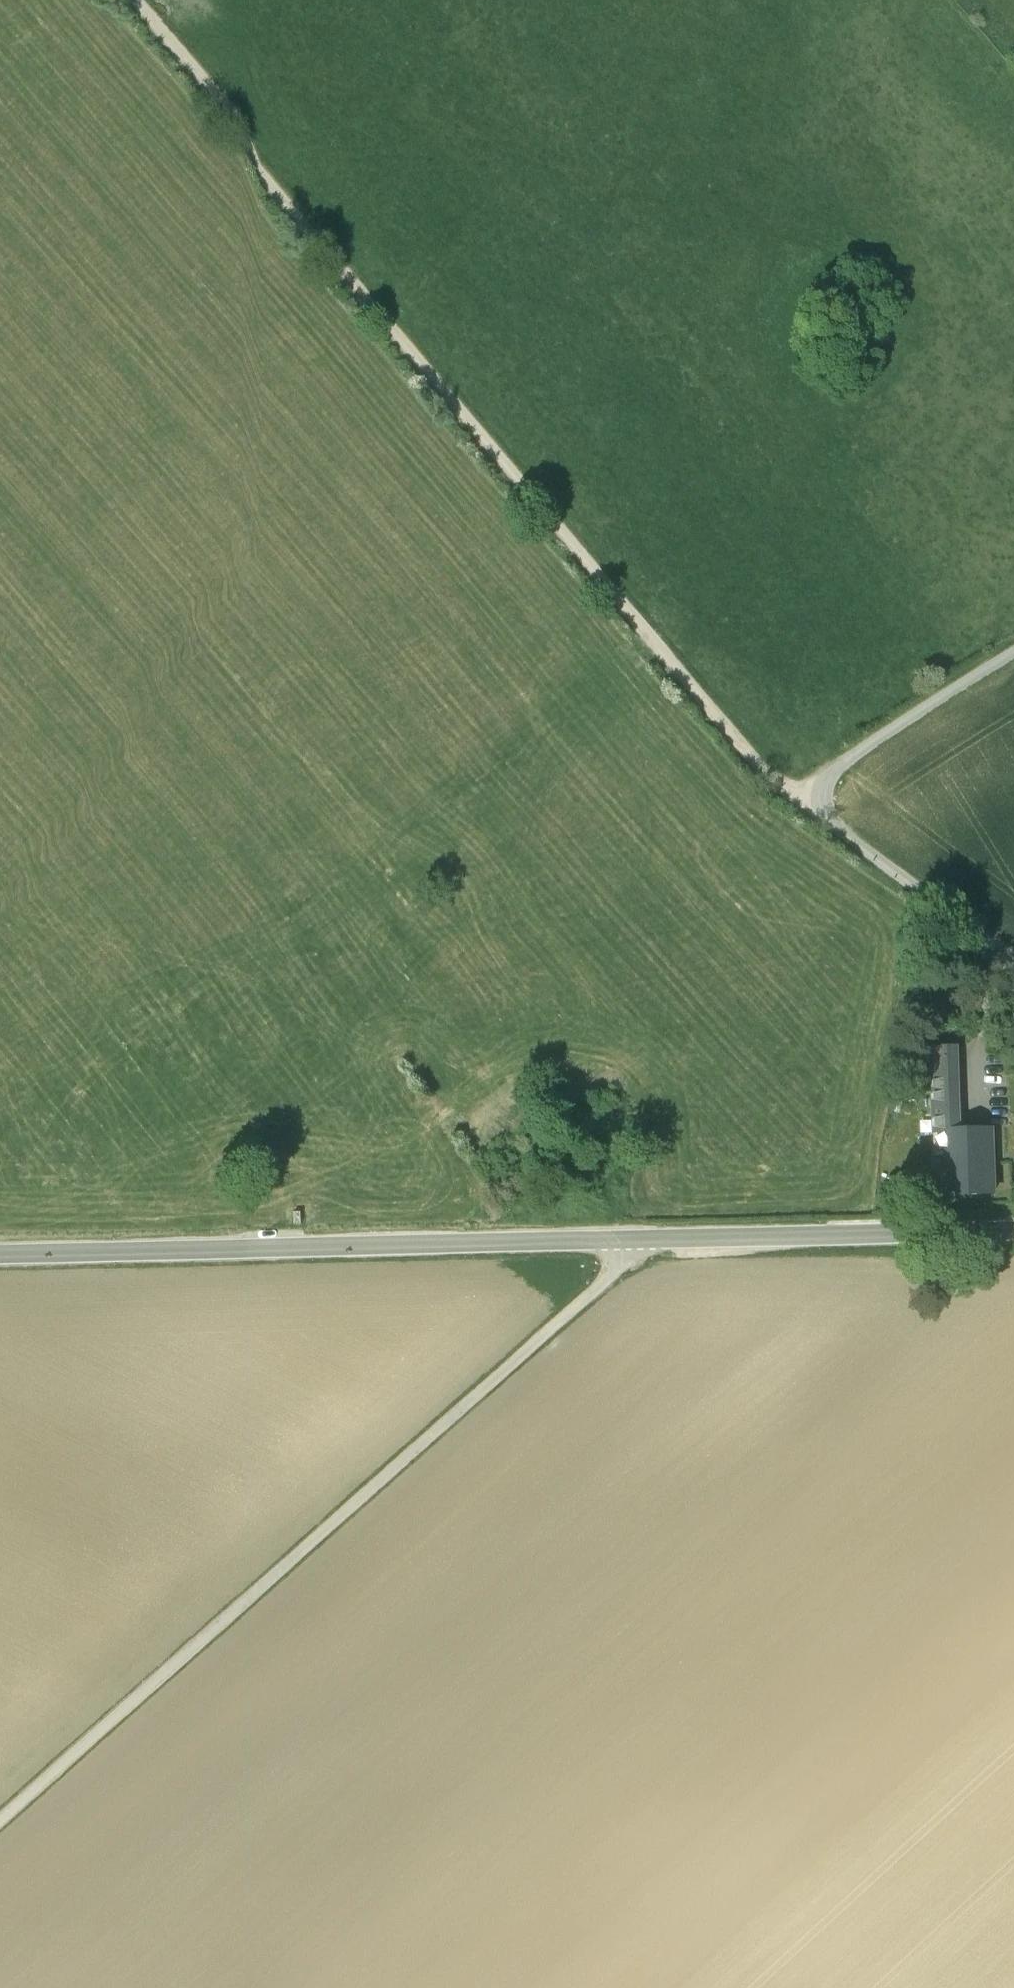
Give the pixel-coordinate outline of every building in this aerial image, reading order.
[(955,995),(939,994),(938,1004),(955,1005),(955,995)] [(936,1156),(948,1155),(947,1129),(959,1129),(956,1049),(932,1050),(936,1156)] [(948,1155),(949,1195),(994,1193),(992,1128),(959,1129),(947,1129),(948,1155)] [(370,1223),(370,1235),(383,1235),(382,1223),(370,1223)]
